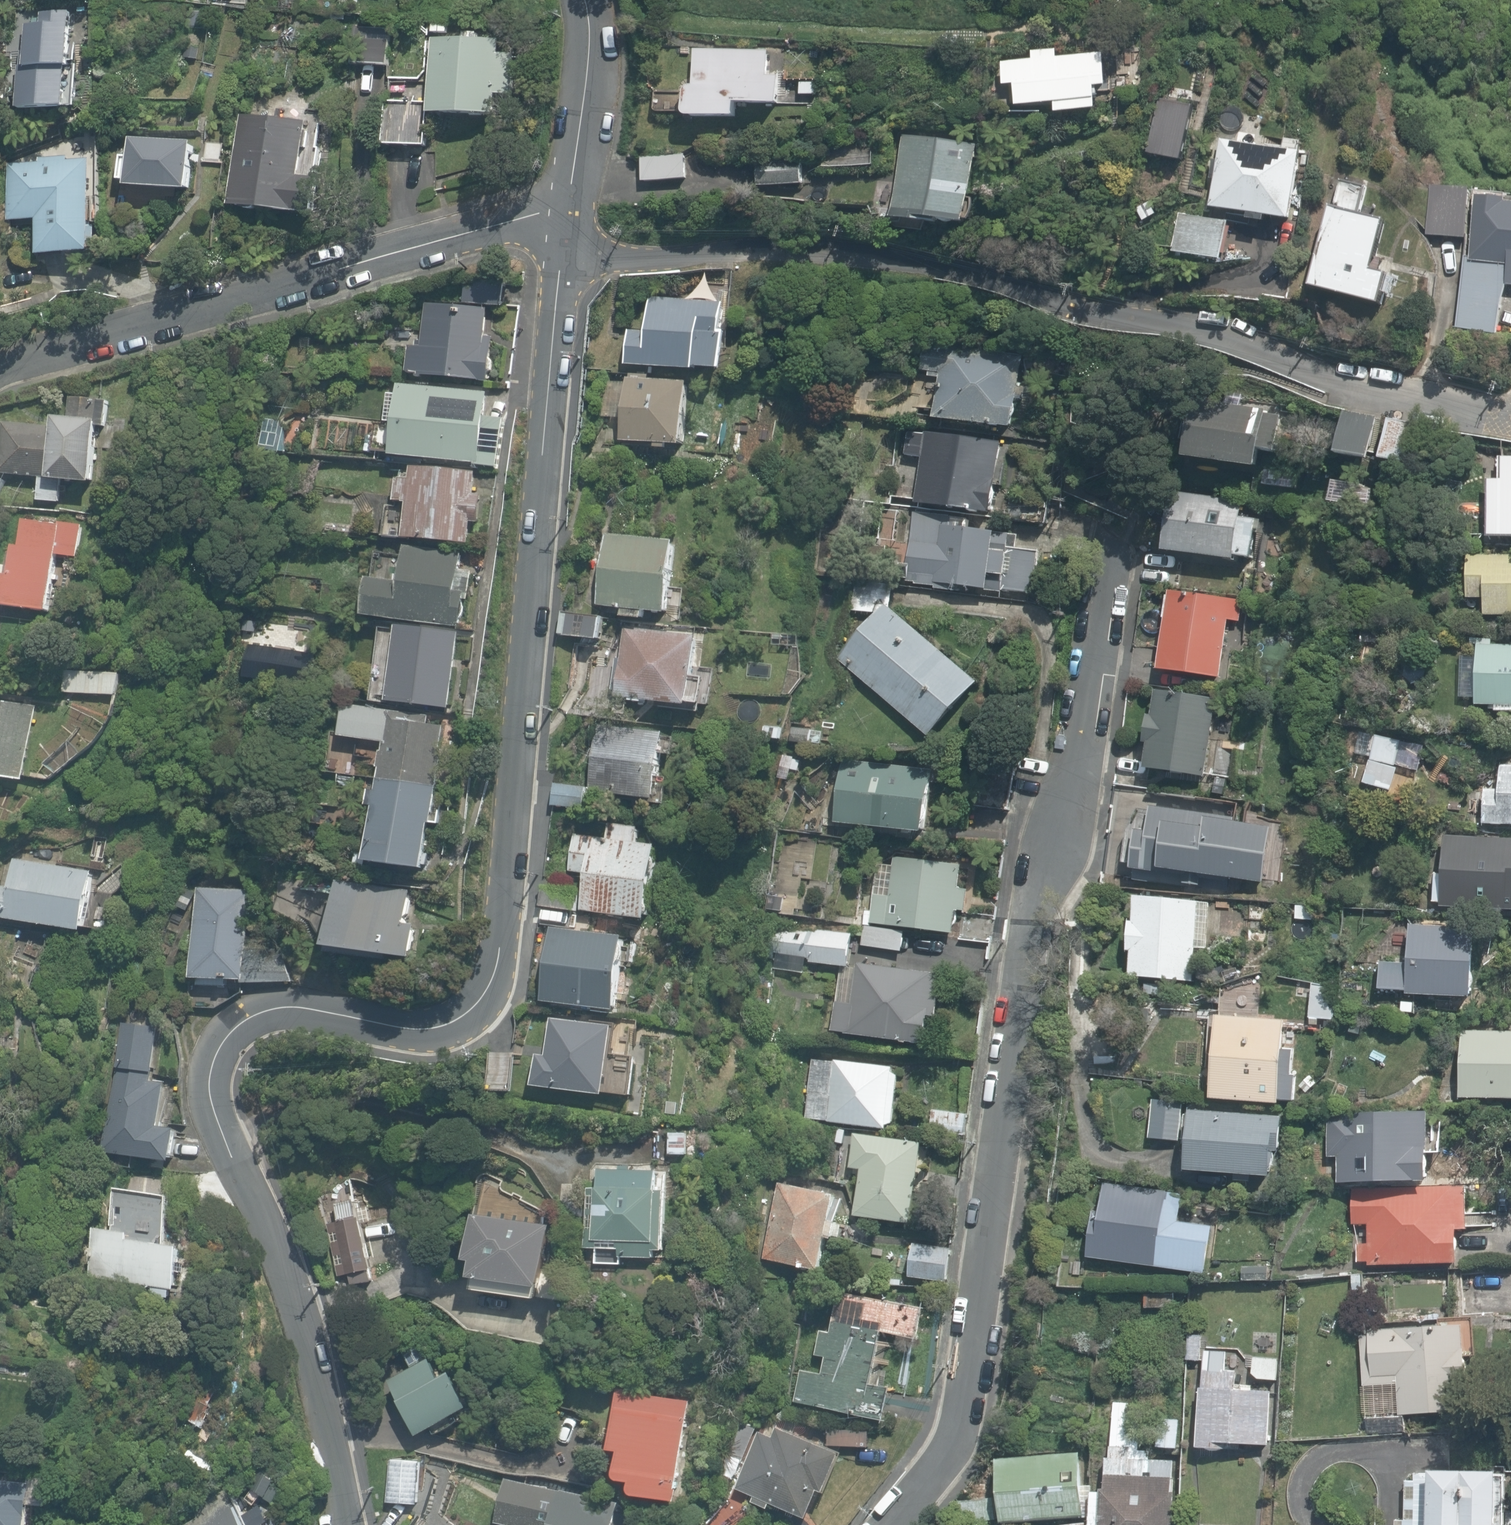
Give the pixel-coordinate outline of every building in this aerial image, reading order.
[(438,16),(439,0),(426,0),(425,14),(438,16)] [(21,67),(22,111),(71,109),(69,67),(72,67),(70,12),(41,13),(42,24),(26,25),(27,67),(21,67)] [(351,64),(389,66),(392,25),(353,23),(351,64)] [(959,50),(959,37),(946,37),(945,49),(959,50)] [(430,115),(499,118),(499,96),(516,97),(518,55),(502,54),(502,41),(433,40),(430,115)] [(693,120),(739,120),(739,106),(781,107),(781,78),(769,78),(770,53),(697,52),(696,87),(692,87),(691,87),(690,87),(690,88),(689,88),(688,88),(688,89),(687,90),(687,91),(686,92),(686,93),(687,113),(687,114),(687,115),(687,116),(688,116),(688,117),(689,117),(689,118),(690,118),(690,119),(691,119),(692,119),(692,120),(693,120)] [(1057,59),(1057,52),(1034,53),(1034,61),(1003,63),(1005,87),(1016,86),(1017,107),(1056,104),(1057,114),(1097,111),(1095,89),(1107,88),(1105,56),(1057,59)] [(801,96),(818,96),(817,84),(801,84),(801,96)] [(385,144),(427,146),(429,103),(387,101),(385,144)] [(231,206),(318,216),(322,179),(304,177),(310,123),(241,115),(231,206)] [(893,220),(937,226),(937,225),(940,225),(940,222),(967,225),(978,146),(905,135),(893,217),(893,220)] [(1248,220),(1266,223),(1267,217),(1291,221),(1299,171),(1302,154),(1298,153),(1299,141),(1281,138),(1279,146),(1265,144),(1265,147),(1221,140),(1218,160),(1213,159),(1210,179),(1214,179),(1210,207),(1249,213),(1248,220)] [(131,186),(193,191),(197,145),(134,141),(131,186)] [(205,161),(223,162),(224,148),(206,146),(205,161)] [(642,157),(644,182),(688,179),(686,154),(642,157)] [(37,218),(38,255),(98,250),(89,159),(66,160),(66,156),(37,157),(37,161),(6,162),(8,220),(37,218)] [(759,163),(760,186),(803,184),(802,161),(759,163)] [(1329,203),(1306,290),(1380,309),(1390,272),(1376,268),(1389,220),(1368,214),(1375,189),(1343,181),(1337,206),(1329,203)] [(1426,234),(1467,239),(1472,188),(1431,184),(1425,234),(1426,234)] [(1494,327),(1498,304),(1501,293),(1505,279),(1510,279),(1510,197),(1501,195),(1476,193),(1471,235),(1470,245),(1469,258),(1463,257),(1455,322),(1494,327)] [(1144,222),(1157,214),(1149,201),(1136,208),(1144,222)] [(1173,250),(1222,259),(1229,220),(1180,211),(1173,250)] [(465,303),(505,307),(507,284),(467,280),(465,303)] [(627,366),(698,372),(698,369),(726,371),(730,333),(724,333),(726,304),(651,298),(648,334),(630,332),(627,366)] [(421,376),(490,382),(494,338),(486,337),(489,308),(427,303),(423,341),(419,341),(418,345),(410,345),(407,371),(421,372),(421,376)] [(936,419),(1015,429),(1024,355),(924,343),(921,370),(941,373),(936,419)] [(628,440),(694,445),(699,382),(633,377),(628,440)] [(478,464),(499,466),(503,419),(486,417),(489,392),(398,384),(392,455),(478,463),(478,464)] [(1187,459),(1258,468),(1261,449),(1276,451),(1276,449),(1277,449),(1280,430),(1287,431),(1289,416),(1267,413),(1268,410),(1222,404),(1223,396),(1196,392),(1187,459)] [(40,500),(61,502),(63,481),(97,484),(103,423),(101,423),(103,401),(73,398),(71,418),(59,417),(57,429),(6,424),(1,473),(42,477),(40,500)] [(1337,454),(1369,460),(1378,418),(1345,411),(1337,454)] [(1381,458),(1405,463),(1413,423),(1389,418),(1381,458)] [(257,450),(288,454),(286,430),(281,422),(261,419),(257,450)] [(917,505),(992,516),(1003,443),(927,432),(927,434),(910,432),(907,455),(924,458),(917,505)] [(1510,537),(1510,455),(1500,455),(1500,480),(1487,480),(1486,537),(1510,537)] [(408,539),(471,544),(473,522),(481,523),(483,496),(476,495),(478,473),(414,468),(413,478),(399,477),(397,502),(411,503),(408,539)] [(1164,550),(1237,560),(1237,556),(1251,558),(1256,522),(1240,520),(1243,501),(1172,492),(1164,550)] [(1007,520),(1048,525),(1051,502),(1010,497),(1007,520)] [(1004,591),(1034,594),(1039,552),(1018,549),(1020,536),(970,530),(972,519),(916,512),(909,565),(903,564),(900,581),(916,583),(916,585),(936,587),(936,589),(961,592),(962,587),(1003,592),(1004,591)] [(53,612),(60,555),(82,558),(86,528),(28,520),(24,547),(17,546),(13,575),(0,574),(0,605),(53,612)] [(625,617),(646,619),(646,611),(671,614),(680,543),(608,535),(600,606),(626,609),(625,617)] [(368,616),(463,628),(467,600),(470,601),(474,572),(462,570),(464,553),(409,546),(405,583),(372,579),(368,616)] [(1510,615),(1510,555),(1468,555),(1467,597),(1485,597),(1485,615),(1510,615)] [(897,613),(892,609),(895,585),(861,582),(858,611),(880,613),(871,625),(840,661),(932,739),(980,682),(897,613)] [(1159,669),(1220,677),(1228,619),(1240,621),(1243,601),(1170,590),(1159,669)] [(563,634),(602,640),(605,619),(565,613),(563,634)] [(389,701),(455,708),(463,632),(397,625),(389,701)] [(669,703),(691,706),(700,637),(628,627),(624,654),(617,653),(615,669),(621,670),(619,687),(618,696),(633,698),(669,703)] [(1478,645),(1476,673),(1465,672),(1463,699),(1475,700),(1475,705),(1497,706),(1496,712),(1510,713),(1510,646),(1478,645)] [(303,678),(305,659),(276,656),(274,675),(303,678)] [(63,692),(120,697),(122,675),(65,669),(63,692)] [(1146,768),(1206,777),(1218,699),(1156,690),(1153,714),(1149,714),(1145,743),(1149,744),(1146,768)] [(27,780),(38,706),(0,700),(0,776),(27,780)] [(369,862),(428,870),(434,824),(437,824),(447,749),(445,748),(448,727),(432,725),(433,717),(349,705),(345,737),(385,742),(384,751),(378,751),(376,767),(382,768),(369,862)] [(792,742),(816,745),(818,726),(795,722),(792,742)] [(591,792),(658,801),(667,732),(601,723),(591,792)] [(1371,760),(1395,766),(1401,741),(1377,736),(1371,760)] [(792,755),(782,753),(776,777),(788,781),(791,769),(796,771),(798,761),(791,759),(792,755)] [(838,821),(926,831),(933,768),(844,759),(838,821)] [(1510,825),(1510,765),(1501,764),(1499,789),(1485,788),(1483,824),(1484,824),(1510,825)] [(554,805),(588,810),(591,788),(557,784),(554,805)] [(1182,858),(1226,863),(1230,831),(1234,831),(1238,805),(1145,793),(1143,803),(1129,802),(1129,806),(1116,804),(1111,845),(1126,847),(1126,849),(1167,855),(1166,861),(1181,863),(1182,858)] [(582,910),(651,921),(662,846),(641,843),(643,827),(612,823),(610,839),(576,834),(571,871),(587,874),(582,910)] [(1331,841),(1344,843),(1346,827),(1334,825),(1331,841)] [(1510,910),(1510,839),(1444,835),(1440,906),(1510,910)] [(88,931),(98,873),(16,859),(18,850),(13,849),(0,859),(0,917),(88,931)] [(873,923),(954,934),(957,910),(966,911),(968,890),(959,888),(962,865),(896,857),(891,895),(877,893),(873,923)] [(331,951),(383,958),(383,953),(415,957),(419,925),(408,924),(413,892),(340,882),(332,946),(331,951)] [(243,980),(242,984),(293,982),(282,950),(249,950),(251,889),(196,887),(193,978),(243,980)] [(539,928),(551,929),(551,927),(575,930),(580,892),(544,887),(539,928)] [(1131,976),(1195,980),(1200,902),(1137,897),(1135,922),(1132,921),(1130,950),(1133,950),(1131,976)] [(1473,997),(1474,997),(1477,927),(1410,924),(1408,963),(1382,962),(1381,962),(1380,989),(1407,990),(1407,995),(1473,997)] [(789,971),(806,973),(807,962),(851,968),(855,935),(779,925),(775,954),(790,956),(789,971)] [(863,946),(904,952),(907,931),(866,925),(863,946)] [(627,937),(575,930),(551,927),(551,929),(542,1000),(618,1010),(627,937)] [(848,1033),(926,1043),(929,1016),(938,1017),(944,974),(858,963),(853,1004),(851,1004),(836,1003),(832,1032),(848,1033)] [(1335,1020),(1338,986),(1313,984),(1310,1018),(1335,1020)] [(1211,1098),(1279,1103),(1279,1098),(1294,1099),(1296,1075),(1292,1075),(1294,1050),(1282,1049),(1284,1020),(1218,1015),(1217,1014),(1211,1098)] [(533,1086),(606,1096),(607,1093),(619,1094),(627,1032),(614,1030),(615,1027),(552,1019),(547,1055),(537,1054),(533,1086)] [(104,1150),(177,1160),(181,1129),(167,1127),(168,1121),(163,1121),(168,1083),(154,1081),(161,1028),(121,1022),(104,1150)] [(1510,1098),(1510,1032),(1462,1031),(1461,1086),(1461,1097),(1479,1097),(1510,1098)] [(806,1118),(886,1128),(886,1125),(894,1123),(899,1075),(893,1071),(894,1067),(837,1059),(836,1063),(813,1060),(809,1092),(806,1118)] [(1306,1093),(1317,1083),(1311,1075),(1299,1086),(1306,1093)] [(1436,1106),(1460,1106),(1460,1086),(1436,1086),(1436,1106)] [(1150,1138),(1182,1140),(1184,1102),(1153,1100),(1150,1138)] [(934,1131),(967,1135),(969,1113),(936,1110),(934,1131)] [(1186,1169),(1272,1175),(1272,1169),(1272,1168),(1273,1167),(1274,1166),(1275,1165),(1275,1164),(1275,1163),(1276,1162),(1276,1161),(1276,1160),(1276,1159),(1276,1158),(1276,1157),(1276,1156),(1276,1155),(1276,1154),(1275,1153),(1275,1152),(1275,1151),(1274,1150),(1281,1151),(1283,1118),(1190,1111),(1186,1169)] [(1340,1156),(1340,1182),(1430,1181),(1429,1111),(1338,1112),(1338,1113),(1338,1117),(1329,1117),(1329,1156),(1340,1156)] [(844,1144),(848,1130),(841,1128),(837,1142),(844,1144)] [(670,1154),(687,1155),(688,1133),(670,1133),(670,1154)] [(857,1215),(911,1223),(923,1142),(857,1133),(852,1167),(863,1168),(857,1215)] [(621,1257),(655,1258),(656,1250),(665,1251),(667,1190),(657,1190),(658,1170),(600,1169),(600,1188),(597,1188),(596,1240),(601,1240),(600,1249),(621,1249),(621,1257)] [(175,1198),(170,1198),(172,1177),(130,1173),(128,1192),(118,1190),(112,1230),(96,1228),(89,1277),(155,1286),(154,1295),(172,1298),(173,1289),(177,1290),(184,1246),(169,1244),(175,1198)] [(767,1257),(823,1269),(829,1237),(836,1239),(840,1223),(833,1221),(838,1196),(782,1184),(767,1257)] [(1088,1257),(1157,1265),(1161,1233),(1178,1235),(1183,1193),(1104,1184),(1101,1211),(1093,1210),(1087,1257),(1088,1257)] [(1369,1261),(1369,1265),(1460,1263),(1459,1229),(1471,1229),(1469,1186),(1354,1189),(1352,1189),(1353,1224),(1369,1223),(1369,1243),(1358,1243),(1359,1262),(1369,1261)] [(359,1218),(355,1199),(336,1203),(340,1222),(329,1224),(339,1276),(350,1274),(352,1286),(373,1282),(371,1271),(374,1270),(363,1217),(359,1218)] [(469,1288),(539,1297),(548,1228),(477,1220),(469,1288)] [(911,1275),(947,1280),(951,1248),(915,1244),(911,1275)] [(1244,1281),(1270,1280),(1270,1266),(1243,1267),(1244,1281)] [(1145,1289),(1145,1307),(1175,1306),(1175,1288),(1145,1289)] [(797,1401),(888,1419),(894,1388),(873,1384),(884,1331),(919,1338),(925,1308),(840,1292),(832,1332),(823,1331),(818,1353),(828,1355),(825,1374),(803,1370),(797,1401)] [(1398,1375),(1400,1415),(1470,1410),(1466,1357),(1477,1356),(1475,1316),(1440,1318),(1441,1327),(1370,1332),(1373,1377),(1398,1375)] [(1187,1359),(1201,1359),(1202,1335),(1188,1334),(1187,1359)] [(1198,1447),(1228,1448),(1228,1442),(1269,1445),(1272,1392),(1235,1390),(1237,1371),(1226,1370),(1227,1352),(1204,1350),(1202,1388),(1202,1387),(1198,1447)] [(393,1379),(422,1435),(476,1407),(459,1373),(448,1379),(437,1357),(393,1379)] [(1259,1380),(1278,1380),(1279,1359),(1254,1358),(1253,1373),(1259,1380)] [(640,1496),(677,1501),(679,1489),(677,1489),(690,1402),(628,1392),(628,1390),(620,1389),(611,1449),(621,1451),(618,1471),(617,1474),(617,1476),(619,1478),(620,1480),(623,1480),(633,1482),(632,1485),(632,1487),(633,1490),(634,1492),(635,1494),(638,1495),(640,1496)] [(189,1419),(202,1425),(213,1403),(200,1396),(189,1419)] [(1089,1524),(1174,1524),(1175,1493),(1172,1492),(1173,1461),(1150,1460),(1151,1450),(1140,1450),(1141,1403),(1114,1402),(1112,1457),(1106,1457),(1105,1489),(1104,1489),(1104,1491),(1093,1491),(1092,1510),(1090,1510),(1089,1524)] [(1368,1417),(1368,1435),(1400,1434),(1399,1416),(1368,1417)] [(1178,1447),(1180,1419),(1160,1418),(1158,1446),(1178,1447)] [(730,1457),(744,1463),(759,1428),(745,1422),(730,1457)] [(773,1501),(810,1517),(821,1489),(827,1491),(842,1453),(779,1427),(775,1437),(761,1431),(738,1487),(757,1495),(755,1501),(770,1508),(773,1501)] [(999,1459),(1004,1522),(1040,1520),(1085,1516),(1080,1452),(1040,1456),(999,1459)] [(389,1502),(419,1504),(422,1462),(392,1460),(389,1502)] [(248,1485),(269,1497),(278,1481),(258,1468),(248,1485)] [(1507,1474),(1500,1474),(1500,1471),(1431,1470),(1431,1474),(1416,1473),(1415,1524),(1507,1524),(1507,1474)] [(35,1484),(0,1481),(0,1524),(31,1524),(35,1484)] [(226,1483),(192,1505),(200,1516),(186,1524),(253,1524),(226,1483)] [(620,1504),(553,1489),(545,1524),(615,1524),(620,1504)] [(959,1501),(961,1523),(997,1520),(995,1498),(959,1501)]
